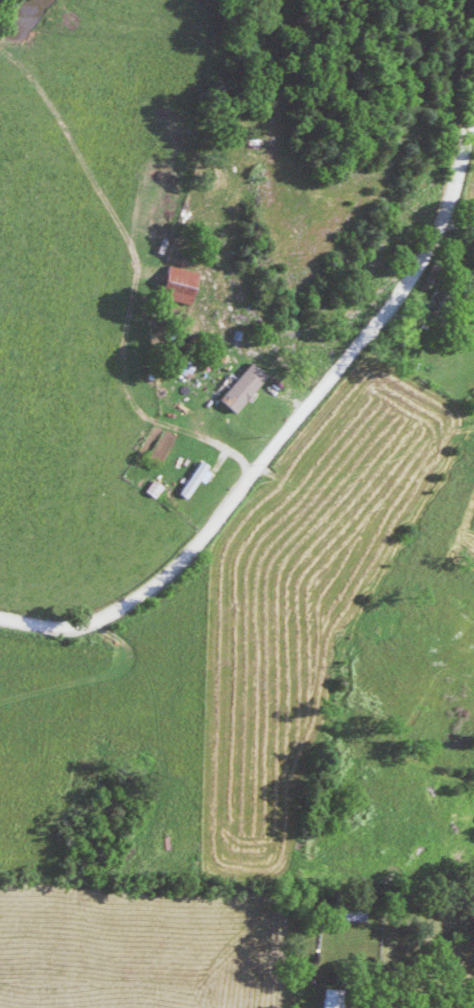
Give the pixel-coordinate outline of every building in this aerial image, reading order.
[(183,304),(191,272),(158,264),(150,296),(183,304)] [(170,370),(183,377),(190,364),(177,357),(170,370)] [(211,399),(225,413),(259,376),(245,362),(211,399)] [(204,468),(192,460),(171,493),(180,499),(193,480),(195,481),(204,468)] [(315,1007),(336,1007),(336,995),(315,994),(315,1007)]
